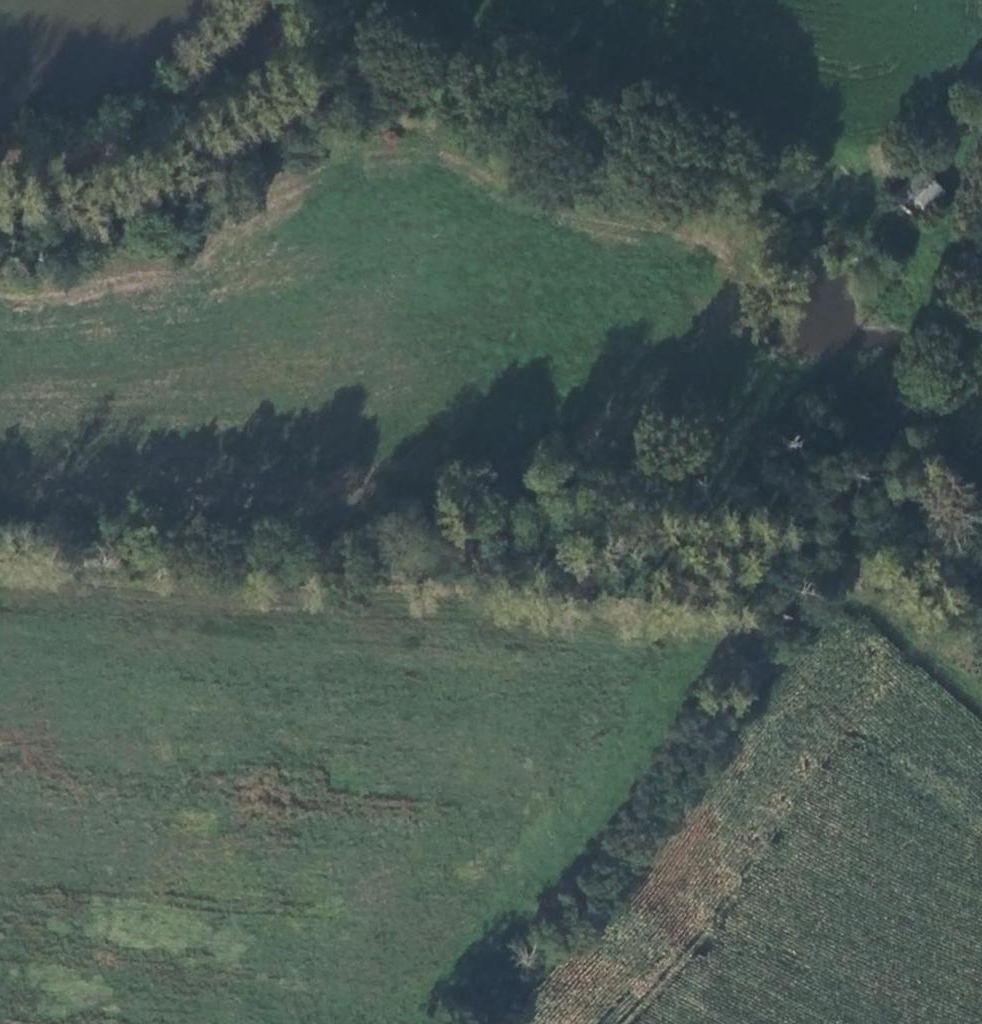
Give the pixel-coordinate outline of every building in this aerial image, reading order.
[(916,223),(943,196),(923,176),(898,202),(916,223)]
